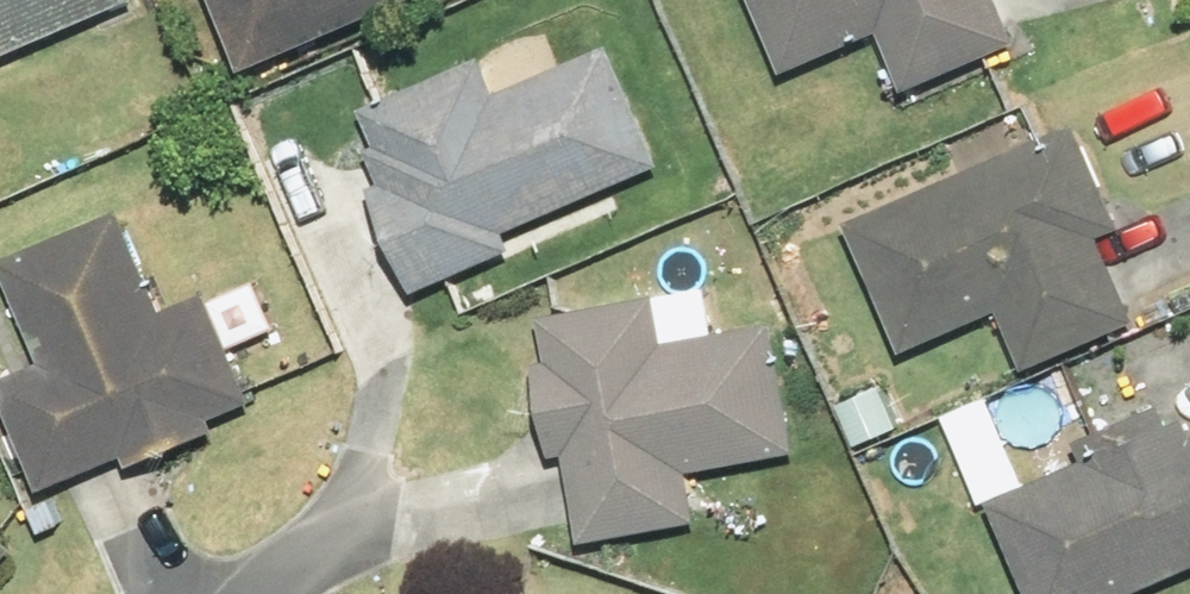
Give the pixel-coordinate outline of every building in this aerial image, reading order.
[(97,14),(104,30),(131,18),(123,0),(0,0),(0,52),(97,14)] [(237,67),(402,0),(209,0),(237,67)] [(1008,33),(995,0),(746,0),(775,71),(879,27),(900,79),(1008,33)] [(527,36),(360,110),(375,146),(362,151),(377,183),(362,190),(405,286),(499,244),(492,229),(652,158),(603,48),(545,75),(527,36)] [(849,229),(902,348),(996,308),(1020,361),(1129,312),(1093,234),(1111,226),(1069,133),(849,229)] [(114,218),(0,267),(0,279),(35,363),(0,378),(0,403),(35,486),(246,397),(204,298),(156,318),(114,218)] [(704,290),(538,313),(545,364),(529,366),(540,450),(563,447),(572,529),(688,515),(682,467),(777,455),(763,324),(709,330),(704,290)] [(988,498),(1030,593),(1107,593),(1189,557),(1189,435),(1185,437),(1176,415),(988,498)]
